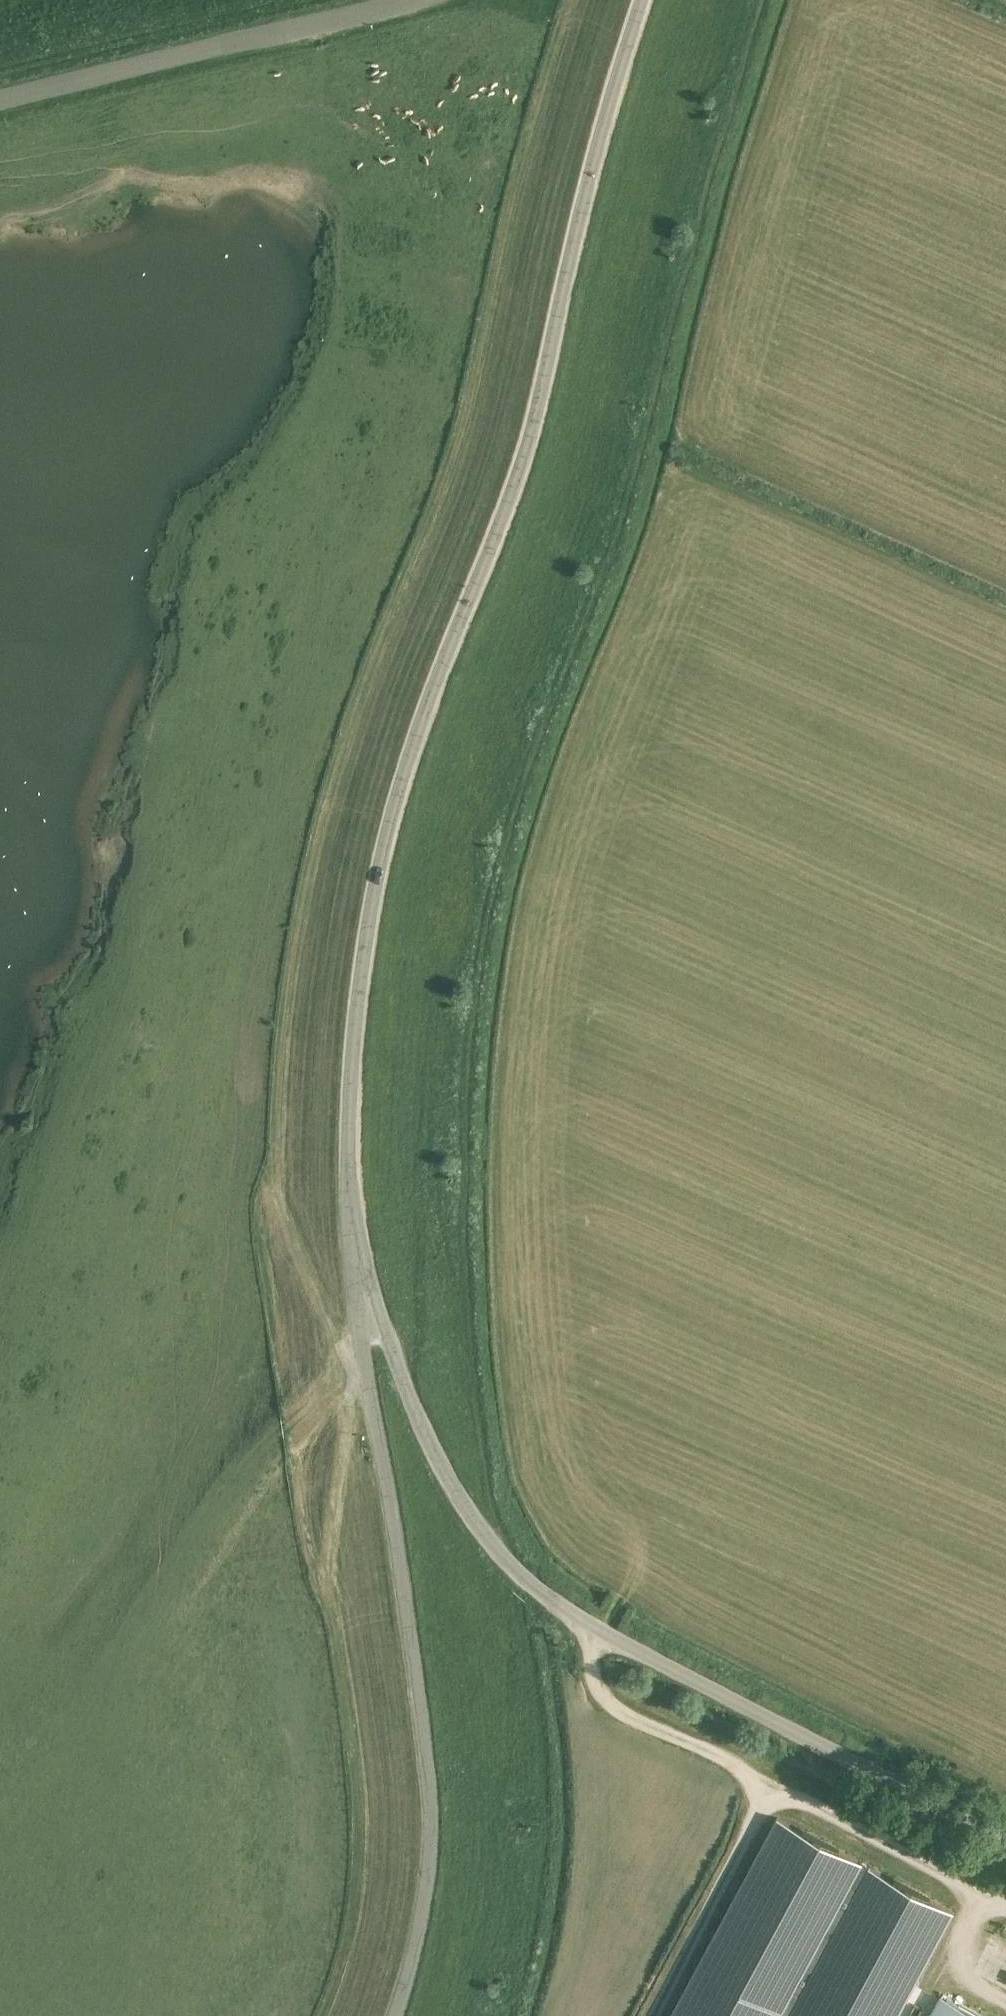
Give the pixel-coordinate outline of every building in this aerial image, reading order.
[(670,2015),(897,2015),(953,1912),(777,1817),(670,2015)]
